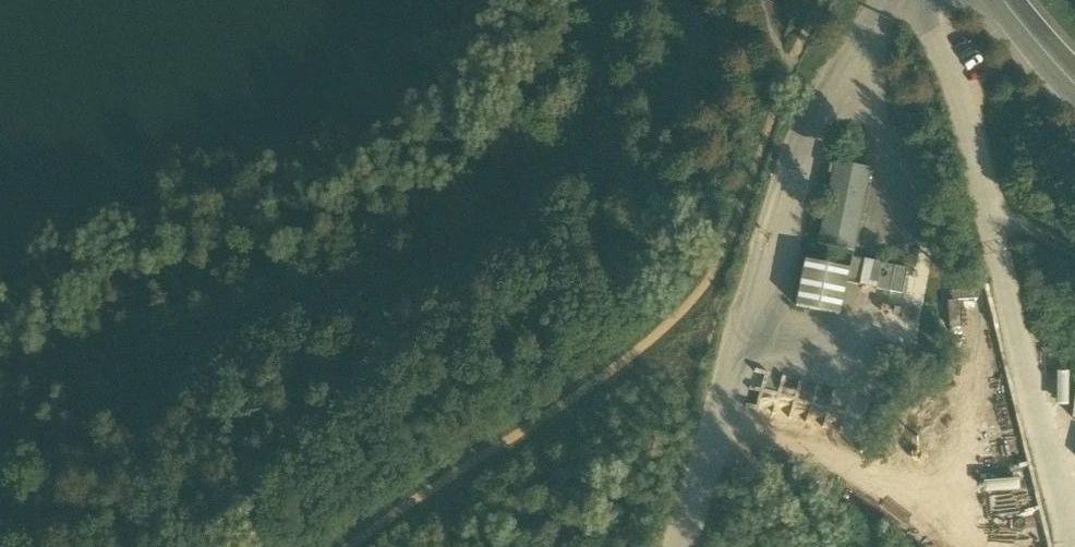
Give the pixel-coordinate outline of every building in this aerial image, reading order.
[(871,169),(835,162),(818,244),(854,251),(871,169)] [(907,270),(852,258),(849,269),(846,282),(901,294),(907,270)] [(849,269),(804,260),(796,305),(839,315),(846,282),(849,269)]
